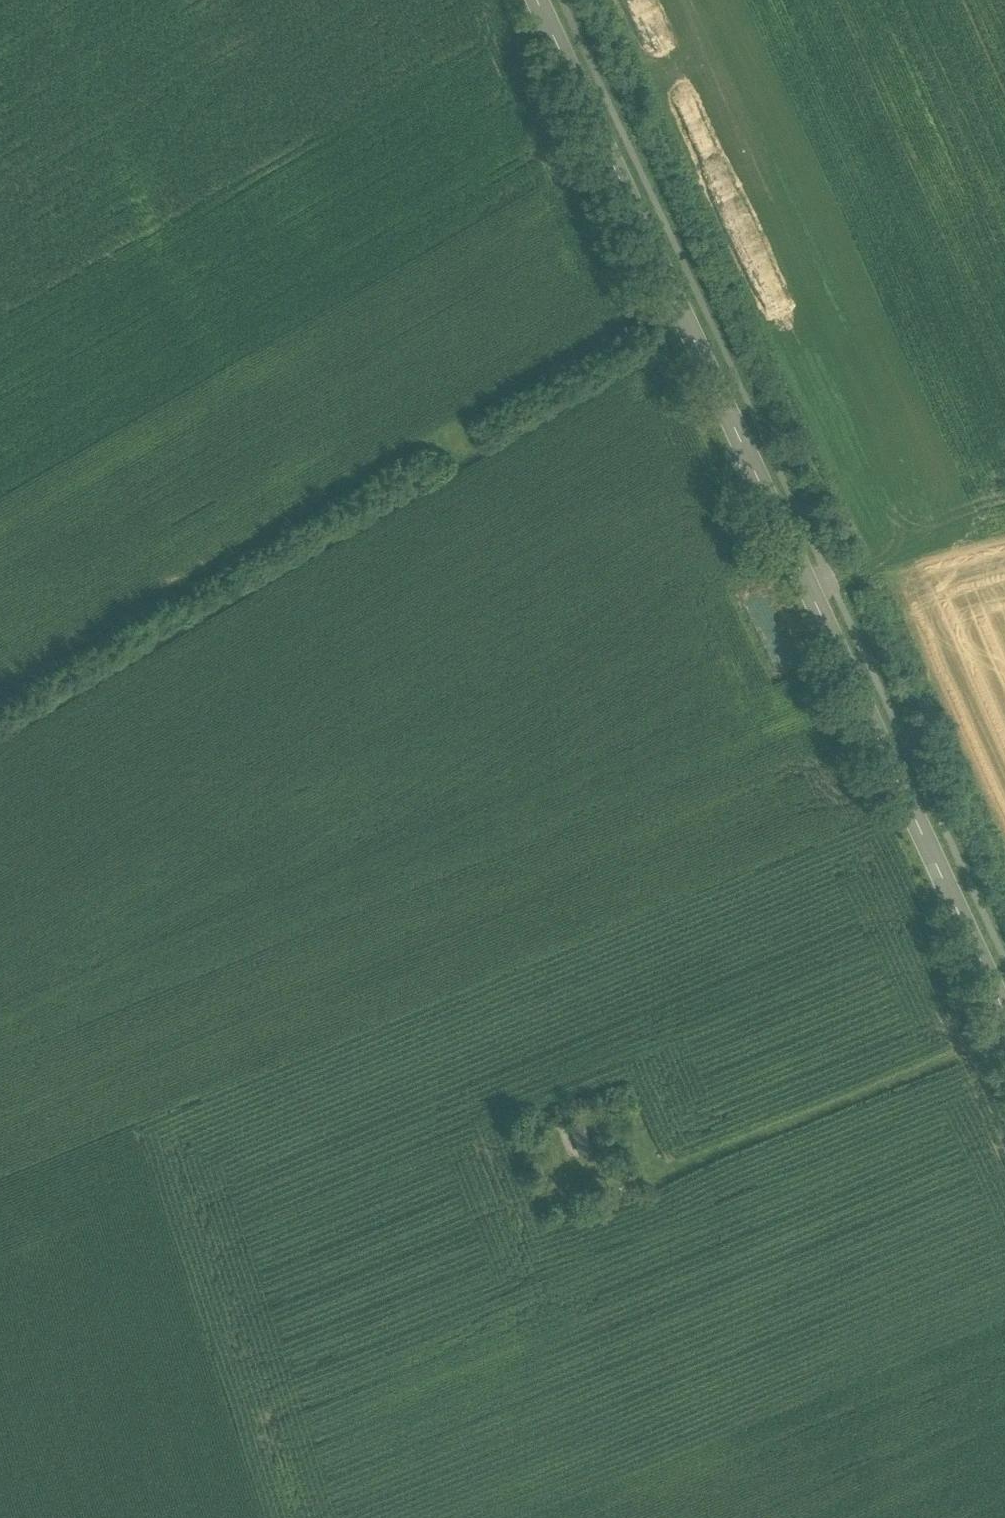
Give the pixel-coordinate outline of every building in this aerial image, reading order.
[(590,1118),(571,1124),(581,1154),(600,1148),(590,1118)]
